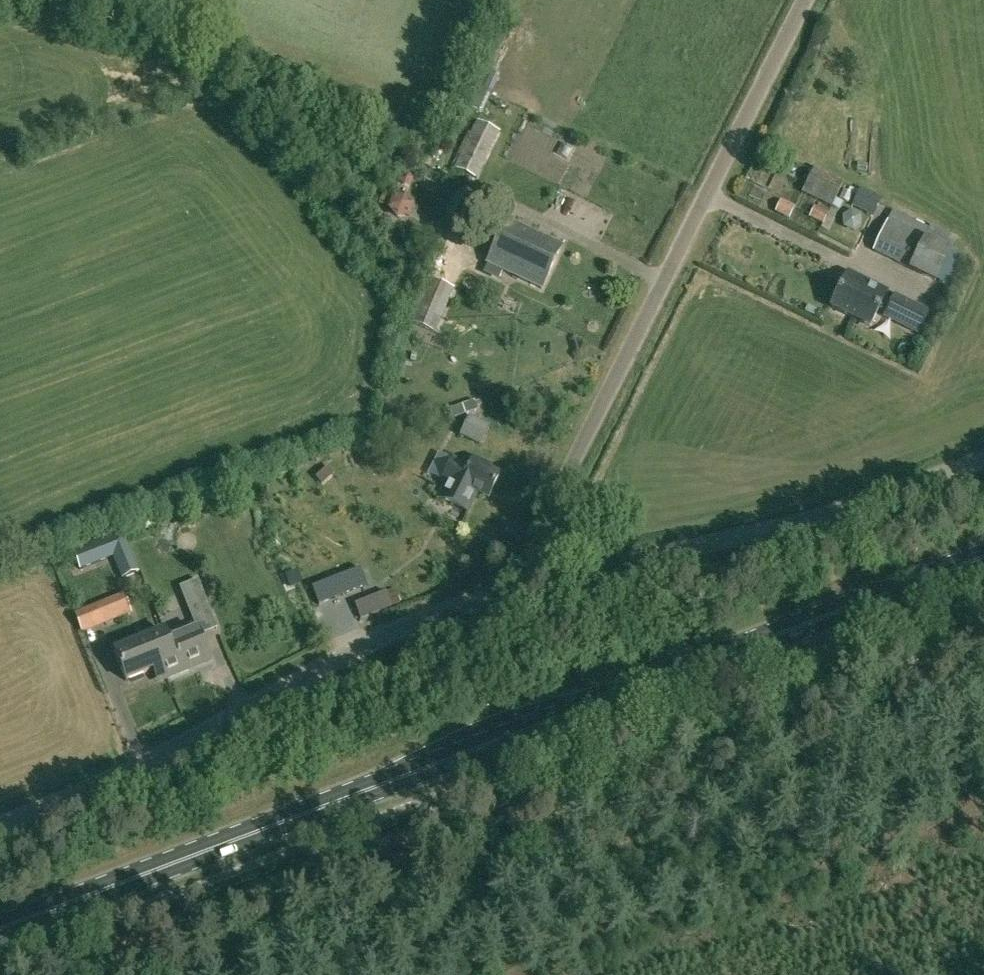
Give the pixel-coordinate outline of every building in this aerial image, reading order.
[(484,112),(492,93),(478,87),(470,106),(484,112)] [(500,132),(477,121),(471,133),(468,132),(457,155),(460,156),(454,168),(477,180),(500,132)] [(861,188),(852,207),(873,216),(882,199),(861,188)] [(892,211),(872,252),(909,269),(929,229),(892,211)] [(487,263),(541,289),(561,246),(507,221),(487,263)] [(931,226),(909,269),(908,271),(935,284),(958,238),(931,226)] [(854,283),(844,278),(830,307),(846,315),(862,280),(857,278),(854,283)] [(410,323),(413,324),(435,334),(454,289),(429,279),(410,323)] [(886,292),(862,280),(846,315),(870,326),(886,292)] [(916,306),(894,295),(884,315),(907,326),(916,306)] [(916,306),(907,326),(919,332),(928,313),(916,306)] [(479,410),(475,400),(463,405),(467,415),(479,410)] [(469,419),(461,435),(480,445),(488,428),(469,419)] [(438,497),(450,503),(466,512),(476,493),(488,499),(500,476),(488,471),(491,467),(468,455),(463,465),(453,460),(442,481),(446,483),(438,497)] [(115,556),(109,540),(73,553),(79,570),(115,556)] [(336,599),(367,586),(360,569),(329,582),(336,599)] [(295,571),(285,575),(290,587),(300,583),(295,571)] [(180,588),(192,618),(209,611),(198,581),(180,588)] [(94,606),(101,624),(131,612),(124,594),(94,606)] [(195,624),(166,635),(168,644),(165,645),(167,649),(157,653),(167,678),(210,661),(195,624)] [(168,644),(164,632),(114,652),(125,682),(162,667),(157,653),(167,649),(165,645),(168,644)]
